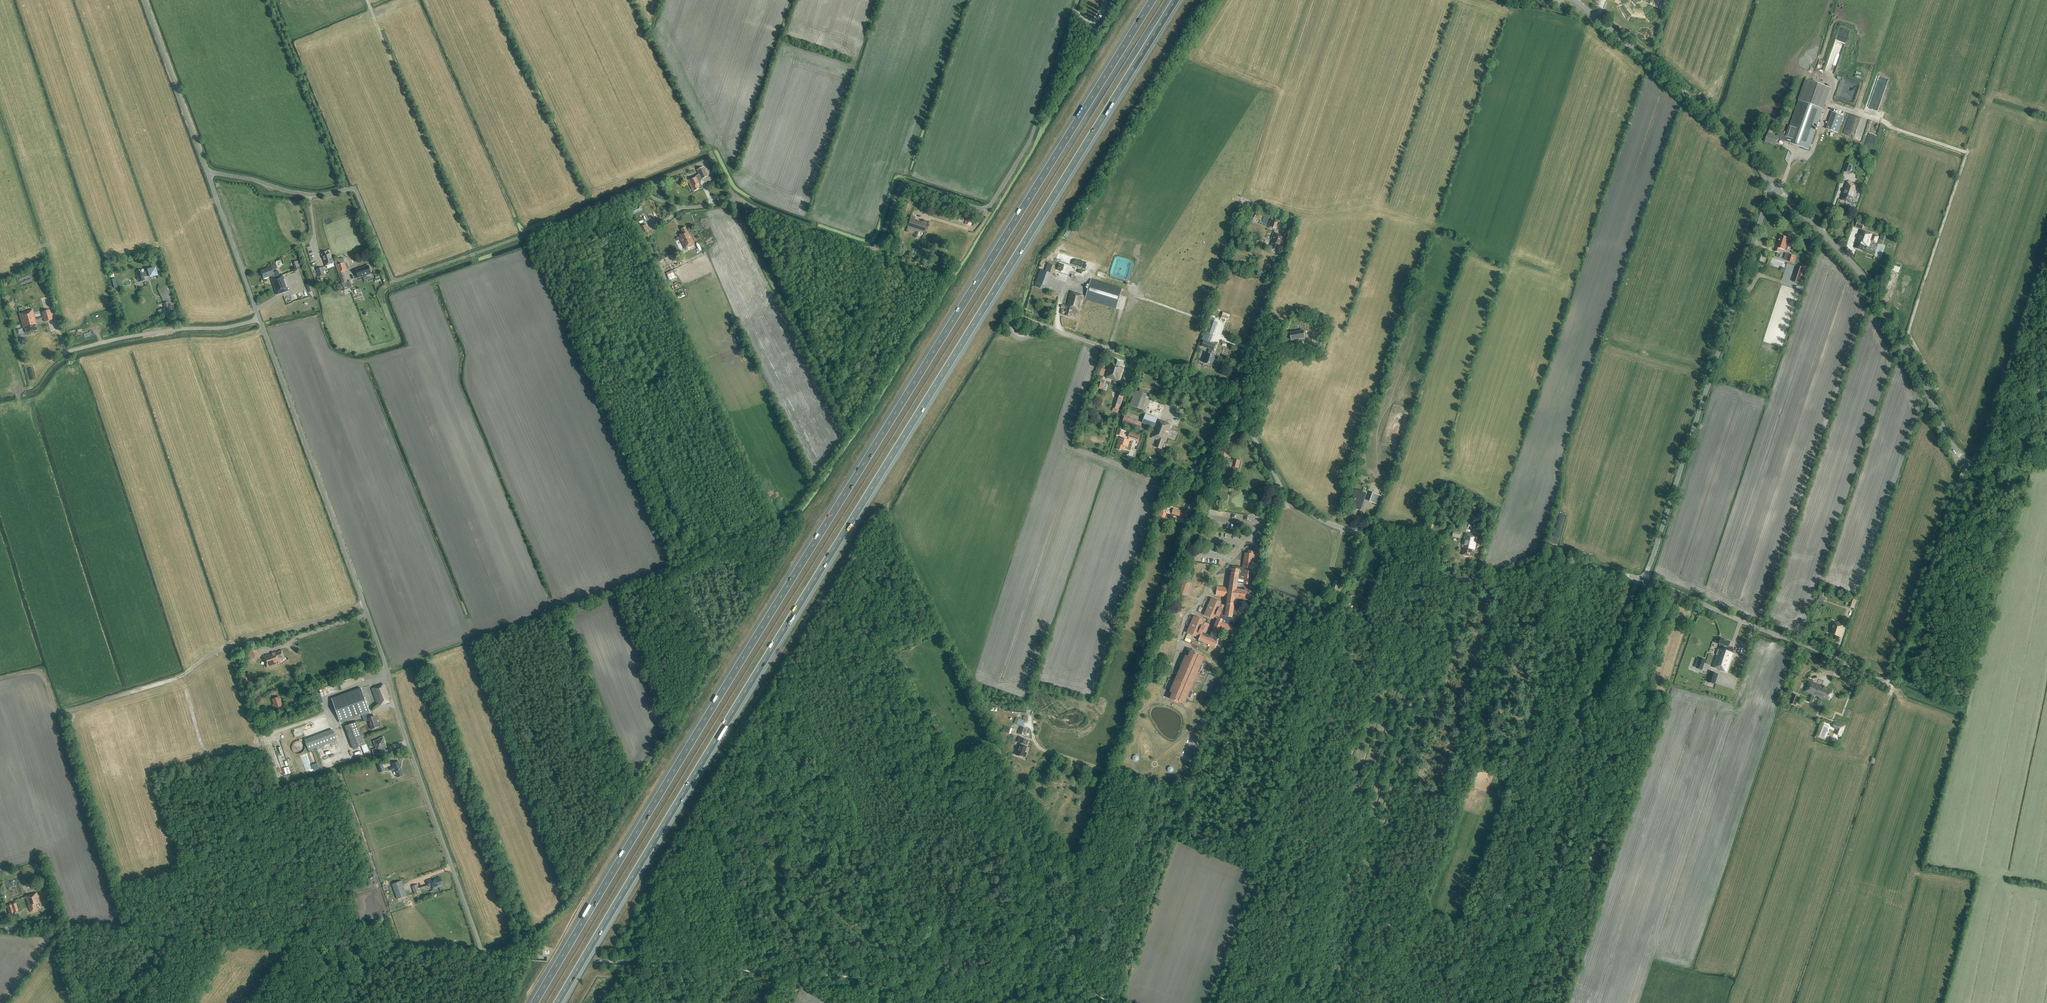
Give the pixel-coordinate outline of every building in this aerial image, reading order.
[(1116,0),(1110,0),(1107,8),(1112,10),(1116,0)] [(1809,150),(1823,109),(1830,88),(1806,79),(1787,135),(1778,132),(1777,137),(1768,134),(1765,142),(1775,146),(1778,138),(1785,141),(1809,150)] [(1838,133),(1844,116),(1832,112),(1826,129),(1838,133)] [(1850,174),(1853,165),(1846,163),(1844,172),(1850,174)] [(708,176),(704,167),(697,170),(701,179),(708,176)] [(700,183),(696,176),(688,180),(692,189),(694,189),(694,190),(699,188),(697,184),(700,183)] [(1854,198),(1858,187),(1855,185),(1847,182),(1843,194),(1844,195),(1842,200),(1851,204),(1853,197),(1854,198)] [(641,205),(632,208),(634,213),(642,210),(641,205)] [(1277,222),(1279,217),(1273,214),(1269,226),(1276,229),(1279,223),(1277,222)] [(924,233),(927,224),(918,221),(918,222),(914,221),(915,217),(911,216),(908,228),(924,233)] [(970,225),(973,218),(967,216),(965,224),(970,225)] [(1864,230),(1866,224),(1865,223),(1858,220),(1856,227),(1862,230),(1863,229),(1864,230)] [(680,239),(684,249),(694,244),(689,234),(688,235),(685,227),(681,229),(682,233),(679,235),(681,239),(680,239)] [(1879,237),(1861,230),(1857,240),(1858,240),(1856,248),(1863,251),(1865,245),(1869,247),(1870,243),(1871,241),(1876,243),(1879,237)] [(1286,237),(1278,234),(1276,233),(1275,234),(1272,243),(1274,244),(1272,249),(1276,251),(1277,248),(1280,249),(1282,245),(1282,246),(1286,237)] [(1789,238),(1781,235),(1777,247),(1775,252),(1779,253),(1781,249),(1785,250),(1785,248),(1788,249),(1789,244),(1787,243),(1789,238)] [(334,264),(330,253),(327,253),(327,252),(323,254),(323,255),(322,255),(326,266),(334,264)] [(344,276),(343,272),(348,271),(345,263),(343,258),(334,261),(335,266),(338,274),(344,290),(352,287),(349,281),(347,282),(345,276),(344,276)] [(1045,287),(1050,273),(1053,265),(1042,261),(1039,269),(1040,270),(1036,283),(1035,287),(1040,289),(1042,285),(1045,287)] [(670,264),(664,266),(666,273),(672,271),(670,264)] [(281,275),(280,276),(278,271),(273,273),(273,271),(278,269),(277,266),(271,267),(261,271),(264,278),(271,276),(272,279),(271,279),(277,294),(280,292),(281,293),(288,290),(285,281),(283,281),(281,275)] [(355,270),(358,278),(371,274),(368,266),(355,270)] [(1804,268),(1798,267),(1793,282),(1799,284),(1804,268)] [(141,270),(137,271),(137,273),(136,273),(137,277),(138,282),(145,280),(144,278),(148,277),(148,279),(157,276),(155,268),(146,271),(146,272),(144,273),(143,270),(141,270)] [(325,276),(322,268),(316,270),(319,278),(325,276)] [(1066,313),(1066,315),(1071,316),(1076,318),(1077,312),(1072,311),(1072,310),(1079,312),(1083,298),(1085,299),(1116,308),(1121,289),(1091,281),(1086,297),(1084,296),(1071,293),(1067,307),(1062,306),(1061,308),(1064,308),(1066,309),(1065,312),(1066,313)] [(35,320),(32,310),(19,314),(22,323),(35,320)] [(1221,318),(1228,321),(1230,315),(1223,313),(1221,318)] [(36,324),(35,320),(22,323),(23,328),(24,328),(26,333),(37,330),(35,325),(36,324)] [(1210,323),(1206,335),(1212,337),(1216,325),(1210,323)] [(1304,331),(1290,333),(1291,337),(1291,340),(1305,338),(1304,331)] [(743,353),(748,351),(743,341),(740,343),(739,343),(743,353)] [(1213,350),(1214,351),(1216,345),(1204,341),(1202,346),(1209,349),(1208,354),(1207,354),(1204,363),(1211,366),(1215,357),(1211,355),(1213,350)] [(1121,361),(1116,360),(1115,362),(1111,361),(1105,377),(1118,382),(1123,369),(1119,367),(1121,361)] [(1095,387),(1101,389),(1102,389),(1103,389),(1104,384),(1103,384),(1104,383),(1097,381),(1095,387)] [(1141,409),(1147,394),(1135,390),(1130,405),(1141,409)] [(1119,411),(1125,392),(1119,391),(1113,409),(1119,411)] [(1154,427),(1156,419),(1145,415),(1142,423),(1125,416),(1122,423),(1143,431),(1146,424),(1154,427)] [(1171,424),(1157,420),(1151,438),(1158,440),(1155,447),(1161,449),(1164,441),(1165,441),(1171,424)] [(1139,441),(1141,436),(1130,433),(1128,438),(1139,441)] [(1128,447),(1130,441),(1120,438),(1119,442),(1116,449),(1122,451),(1124,446),(1128,447)] [(1231,442),(1225,441),(1220,460),(1226,462),(1231,442)] [(1240,461),(1234,459),(1233,462),(1229,461),(1227,465),(1232,467),(1233,467),(1233,470),(1238,471),(1240,461)] [(1361,510),(1366,494),(1365,496),(1361,495),(1362,492),(1362,493),(1356,491),(1354,496),(1358,497),(1357,500),(1356,500),(1356,499),(1355,499),(1353,499),(1351,505),(1357,507),(1356,509),(1361,510)] [(1381,496),(1373,494),(1370,502),(1378,504),(1381,496)] [(1165,513),(1167,506),(1163,504),(1159,518),(1164,520),(1167,513),(1165,513)] [(1191,507),(1187,506),(1186,510),(1184,510),(1183,512),(1180,512),(1181,511),(1173,509),(1172,514),(1179,516),(1180,514),(1182,514),(1181,518),(1188,520),(1192,508),(1191,508),(1191,507)] [(1474,550),(1477,536),(1465,534),(1462,547),(1464,548),(1462,555),(1471,557),(1472,550),(1474,550)] [(1237,617),(1238,609),(1239,603),(1242,603),(1242,605),(1247,605),(1250,592),(1238,590),(1238,589),(1237,589),(1238,583),(1250,585),(1255,552),(1249,551),(1248,554),(1245,553),(1243,568),(1243,569),(1240,568),(1240,567),(1233,566),(1233,569),(1232,569),(1231,569),(1230,570),(1230,571),(1229,572),(1229,573),(1229,574),(1229,575),(1230,576),(1231,577),(1230,589),(1218,587),(1217,595),(1228,597),(1227,605),(1226,611),(1223,609),(1224,606),(1220,604),(1221,602),(1212,598),(1209,606),(1210,606),(1209,608),(1208,608),(1205,615),(1213,619),(1214,617),(1218,618),(1210,636),(1208,634),(1205,634),(1209,625),(1202,622),(1203,620),(1194,616),(1191,623),(1193,624),(1192,626),(1190,626),(1187,633),(1196,637),(1197,635),(1201,636),(1199,640),(1199,642),(1201,643),(1202,643),(1203,644),(1204,642),(1216,647),(1216,648),(1219,641),(1218,641),(1217,641),(1219,639),(1221,639),(1222,637),(1220,636),(1220,634),(1222,631),(1223,629),(1235,634),(1238,628),(1238,626),(1236,625),(1234,625),(1237,617)] [(1338,593),(1342,583),(1334,580),(1330,593),(1336,595),(1337,592),(1338,593)] [(1184,581),(1179,594),(1186,596),(1191,583),(1184,581)] [(1848,606),(1854,608),(1856,601),(1851,599),(1848,606)] [(1841,637),(1845,626),(1834,622),(1830,633),(1834,635),(1833,639),(1838,641),(1839,637),(1841,637)] [(1720,644),(1712,667),(1726,672),(1734,649),(1728,647),(1730,642),(1720,638),(1718,644),(1720,644)] [(256,648),(249,651),(253,660),(259,657),(256,648)] [(1196,677),(1198,673),(1200,674),(1203,665),(1201,664),(1204,657),(1198,654),(1198,653),(1191,650),(1188,657),(1186,656),(1185,658),(1184,657),(1179,666),(1181,667),(1175,680),(1174,679),(1170,689),(1171,689),(1170,691),(1173,692),(1170,699),(1177,702),(1178,701),(1184,704),(1187,697),(1191,699),(1194,691),(1190,690),(1196,677)] [(280,659),(284,657),(282,651),(276,653),(276,652),(263,657),(267,668),(281,662),(280,659)] [(1705,660),(1700,658),(1696,668),(1701,670),(1705,660)] [(250,672),(241,674),(243,683),(252,681),(250,672)] [(1717,674),(1711,672),(1707,682),(1714,684),(1717,674)] [(267,674),(260,676),(262,682),(269,679),(267,674)] [(1809,682),(1806,692),(1829,700),(1833,691),(1809,682)] [(383,684),(372,689),(377,703),(378,703),(379,706),(390,702),(383,684)] [(379,727),(375,716),(370,718),(368,713),(369,712),(361,689),(332,699),(341,723),(362,715),(365,722),(369,721),(372,729),(379,727)] [(1796,706),(1800,697),(1792,694),(1789,703),(1796,706)] [(283,706),(279,697),(272,700),(273,704),(272,705),(273,709),(283,706)] [(1014,723),(1023,726),(1025,721),(1016,718),(1014,723)] [(366,745),(357,722),(345,727),(353,749),(366,745)] [(1845,726),(1835,723),(1834,728),(1838,730),(1836,733),(1841,735),(1845,726)] [(1010,734),(1012,728),(1004,726),(1002,731),(1004,732),(1010,734)] [(1025,736),(1027,729),(1020,727),(1018,734),(1025,736)] [(309,751),(337,740),(333,731),(305,742),(309,751)] [(385,741),(383,737),(379,739),(380,739),(374,742),(376,749),(372,750),(374,756),(380,754),(378,750),(386,747),(384,741),(385,741)] [(1026,746),(1028,741),(1020,737),(1019,742),(1021,743),(1020,744),(1017,752),(1018,752),(1017,755),(1021,756),(1025,758),(1027,753),(1023,751),(1024,750),(1025,750),(1026,747),(1023,746),(1024,745),(1026,746)] [(300,741),(298,741),(296,741),(294,742),(293,744),(292,745),(291,748),(292,750),(293,751),(294,753),(296,754),(298,754),(300,754),(302,753),(304,751),(304,749),(305,747),(304,745),(303,743),(302,742),(300,741)] [(280,760),(273,761),(275,768),(277,767),(278,770),(281,769),(282,771),(280,772),(280,773),(278,774),(279,776),(284,775),(280,760)] [(391,771),(395,770),(397,778),(403,775),(398,762),(392,764),(393,767),(390,768),(391,771)] [(433,888),(443,885),(440,878),(431,881),(431,880),(427,881),(429,887),(432,886),(433,888)] [(397,899),(407,896),(401,881),(392,884),(397,899)] [(35,905),(39,904),(36,893),(25,897),(28,907),(29,907),(30,912),(37,910),(35,905)] [(16,903),(11,905),(9,903),(7,906),(10,916),(14,915),(14,913),(18,911),(16,903)]
